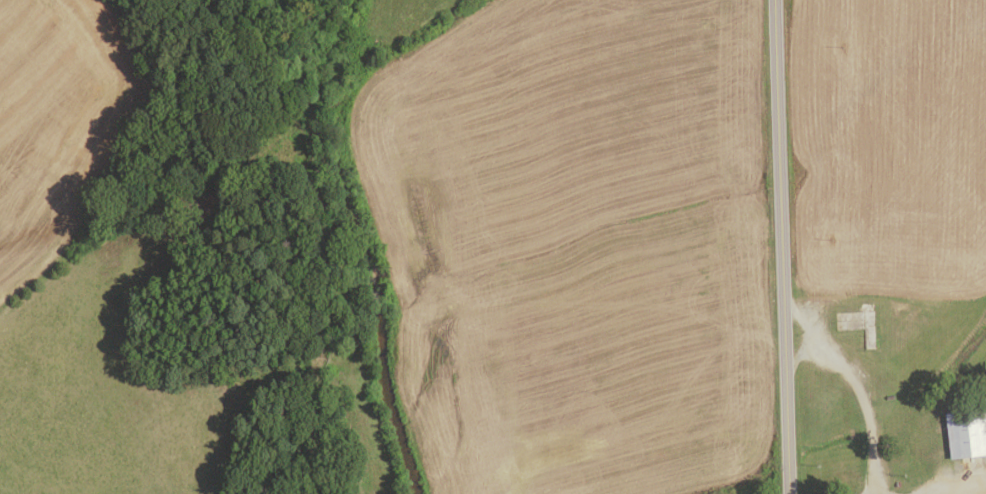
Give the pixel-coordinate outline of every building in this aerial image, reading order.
[(946,413),(985,409),(985,454),(950,458),(946,413)]
